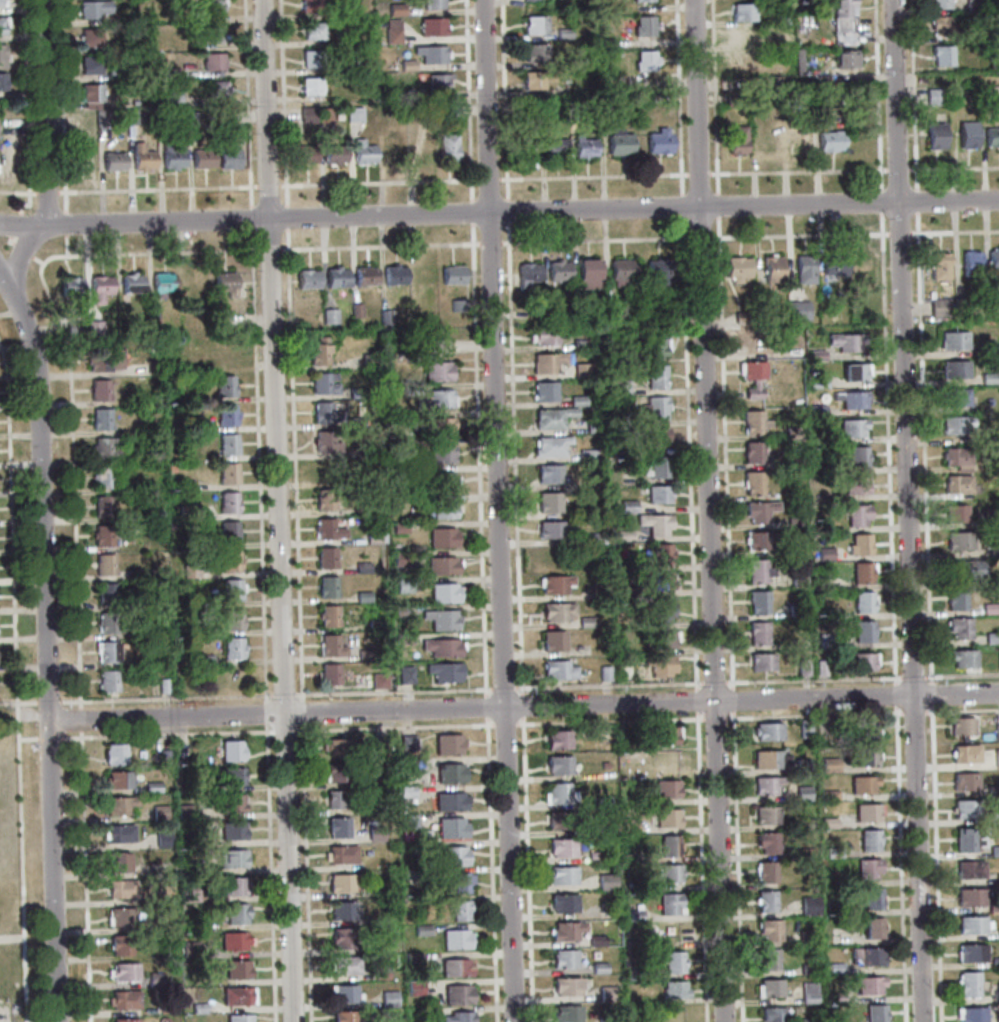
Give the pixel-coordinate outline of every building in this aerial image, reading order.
[(110,13),(98,13),(98,18),(80,18),(80,1),(109,0),(110,13)] [(203,15),(202,0),(221,0),(222,14),(203,15)] [(302,11),(302,0),(321,0),(321,11),(302,11)] [(424,9),(423,0),(442,0),(443,9),(424,9)] [(833,44),(832,0),(852,0),(853,43),(833,44)] [(929,9),(929,0),(948,0),(948,8),(929,9)] [(966,13),(965,0),(978,0),(978,13),(966,13)] [(404,3),(404,14),(389,15),(389,3),(404,3)] [(732,21),(731,5),(753,4),(753,20),(732,21)] [(633,36),(632,26),(635,26),(635,16),(652,15),(652,21),(655,21),(655,29),(652,29),(653,35),(633,36)] [(774,15),(786,15),(786,24),(773,24),(774,15)] [(929,16),(950,16),(950,27),(955,27),(956,35),(932,35),(932,29),(930,30),(929,16)] [(0,17),(0,34),(9,34),(9,17),(0,17)] [(525,33),(525,18),(546,17),(546,33),(525,33)] [(420,35),(420,19),(444,18),(445,35),(420,35)] [(400,29),(386,30),(385,20),(400,19),(400,29)] [(309,22),(324,22),(324,39),(305,40),(305,26),(309,26),(309,22)] [(201,26),(221,25),(222,43),(201,43),(201,26)] [(757,45),(757,27),(733,27),(733,45),(757,45)] [(81,29),(100,29),(101,45),(82,46),(81,29)] [(386,42),(386,30),(400,29),(400,42),(386,42)] [(556,29),(570,29),(570,39),(557,39),(556,29)] [(965,30),(980,30),(980,41),(965,41),(965,30)] [(598,49),(597,39),(613,39),(613,49),(598,49)] [(108,42),(123,41),(124,51),(109,51),(108,42)] [(546,44),(547,61),(525,61),(525,45),(546,44)] [(9,63),(0,63),(0,45),(4,45),(4,55),(8,55),(9,63)] [(413,47),(445,46),(445,63),(421,63),(421,54),(413,54),(413,47)] [(952,46),(952,65),(933,65),(933,58),(931,58),(931,46),(952,46)] [(322,50),(323,67),(303,67),(303,50),(322,50)] [(834,67),(834,50),(855,50),(855,66),(834,67)] [(634,70),(634,61),(636,61),(636,51),(653,51),(653,56),(656,56),(656,63),(653,63),(653,70),(634,70)] [(760,52),(733,52),(733,69),(760,69),(760,52)] [(204,54),(224,53),(225,69),(204,70),(204,54)] [(571,56),(571,66),(557,67),(556,57),(571,56)] [(101,74),(82,75),(81,58),(100,58),(101,74)] [(415,70),(401,70),(401,60),(414,59),(415,70)] [(611,74),(599,74),(599,64),(610,64),(611,74)] [(121,66),(122,79),(109,80),(108,66),(121,66)] [(542,89),(523,90),(522,72),(542,71),(542,89)] [(451,91),(428,92),(427,74),(451,73),(451,91)] [(778,76),(794,76),(793,87),(777,87),(778,76)] [(302,78),(321,77),(322,94),(302,95),(302,78)] [(225,81),(226,98),(207,98),(207,81),(225,81)] [(81,84),(101,84),(102,101),(98,101),(84,102),(82,102),(81,84)] [(407,88),(421,88),(421,98),(407,99),(407,88)] [(926,88),(939,88),(939,103),(926,103),(926,88)] [(957,102),(947,102),(946,88),(957,88),(957,102)] [(167,91),(180,91),(181,105),(167,106),(167,91)] [(662,103),(648,109),(644,98),(658,92),(662,103)] [(725,92),(739,92),(739,105),(726,106),(725,92)] [(598,113),(597,100),(608,100),(608,113),(598,113)] [(98,101),(98,110),(84,110),(84,102),(98,101)] [(442,117),(442,103),(456,103),(456,117),(442,117)] [(300,107),(314,106),(314,122),(301,122),(300,107)] [(346,108),(361,107),(362,121),(346,121),(346,108)] [(317,121),(316,108),(331,108),(331,121),(317,121)] [(126,109),(136,109),(136,124),(126,125),(126,109)] [(232,125),(217,125),(216,111),(231,110),(232,125)] [(95,111),(110,111),(111,126),(96,127),(95,111)] [(200,125),(187,125),(186,112),(199,111),(200,125)] [(164,118),(165,132),(156,132),(155,118),(164,118)] [(926,122),(943,121),(944,148),(927,148),(926,122)] [(958,121),(975,121),(976,147),(959,148),(958,121)] [(727,126),(745,125),(746,152),(728,153),(727,126)] [(646,133),(656,132),(656,127),(666,127),(666,133),(670,132),(670,152),(647,153),(646,133)] [(985,128),(998,127),(998,145),(986,146),(985,128)] [(607,154),(607,134),(610,134),(610,128),(621,128),(621,134),(630,133),(630,153),(607,154)] [(818,150),(817,131),(840,131),(841,149),(818,150)] [(456,159),(440,160),(439,134),(455,133),(456,159)] [(574,134),(579,134),(580,139),(595,139),(596,156),(575,156),(574,134)] [(404,158),(404,136),(385,136),(385,158),(404,158)] [(435,136),(415,136),(415,160),(435,160),(435,136)] [(354,163),(353,138),(362,138),(362,145),(374,145),(375,162),(354,163)] [(544,156),(544,139),(565,138),(566,156),(544,156)] [(97,171),(97,143),(73,143),(73,171),(97,171)] [(134,169),(133,143),(142,143),(142,152),(154,151),(155,168),(134,169)] [(324,145),(344,144),(345,162),(324,162),(324,145)] [(294,162),(293,145),(314,145),(315,161),(294,162)] [(163,168),(163,147),(183,146),(183,168),(163,168)] [(221,150),(239,149),(240,168),(221,168),(221,150)] [(1,150),(1,170),(24,170),(24,150),(1,150)] [(193,168),(192,151),(213,150),(213,167),(193,168)] [(123,152),(124,171),(105,171),(104,152),(109,152),(109,153),(123,152)] [(961,251),(979,250),(979,277),(962,277),(961,251)] [(988,251),(998,251),(998,270),(988,270),(988,251)] [(930,253),(947,252),(948,279),(931,279),(930,253)] [(851,254),(869,253),(869,280),(852,280),(851,254)] [(730,282),(739,282),(739,276),(748,276),(748,257),(740,257),(740,256),(725,256),(725,258),(724,258),(725,276),(729,276),(730,282)] [(763,256),(780,256),(781,282),(763,283),(763,256)] [(795,256),(812,256),(813,282),(796,283),(795,256)] [(576,259),(596,258),(597,288),(577,289),(576,259)] [(609,259),(611,259),(611,258),(625,258),(625,259),(633,259),(633,280),(626,280),(626,286),(612,286),(612,279),(609,279),(609,259)] [(647,280),(647,260),(654,259),(654,258),(665,258),(665,260),(670,260),(671,278),(666,278),(666,285),(656,286),(656,280),(647,280)] [(548,262),(548,261),(555,261),(555,259),(561,259),(561,261),(569,261),(569,280),(555,280),(555,281),(548,281),(548,262)] [(519,290),(529,290),(528,281),(540,281),(539,263),(532,263),(532,262),(519,263),(519,264),(518,264),(519,290)] [(822,281),(836,280),(836,275),(845,275),(845,263),(820,263),(821,275),(822,275),(822,281)] [(442,266),(462,265),(463,283),(443,284),(442,266)] [(384,267),(405,266),(405,283),(384,284),(384,267)] [(355,284),(355,267),(376,267),(376,284),(355,284)] [(325,269),(346,268),(346,285),(326,286),(325,269)] [(297,288),(296,271),(318,270),(318,287),(297,288)] [(235,297),(226,297),(226,289),(214,290),(214,273),(234,272),(235,297)] [(162,297),(154,297),(154,292),(152,292),(151,274),(172,273),(172,290),(162,291),(162,297)] [(207,273),(186,273),(185,291),(207,291),(207,273)] [(141,292),(122,292),(121,276),(141,275),(141,292)] [(101,304),(91,304),(91,294),(90,294),(90,277),(109,276),(110,293),(101,294),(101,304)] [(80,294),(61,294),(60,278),(80,277),(80,294)] [(998,311),(998,294),(985,294),(986,311),(998,311)] [(930,316),(929,298),(947,298),(948,316),(930,316)] [(967,313),(953,313),(953,298),(967,298),(967,313)] [(451,300),(465,299),(465,311),(451,311),(451,300)] [(602,300),(614,300),(615,317),(602,317),(602,300)] [(785,301),(808,301),(808,320),(785,320),(785,301)] [(573,317),(583,317),(583,302),(573,303),(573,317)] [(146,304),(156,304),(156,318),(147,319),(146,304)] [(361,317),(351,318),(350,304),(360,304),(361,317)] [(323,323),(322,310),(336,310),(337,323),(323,323)] [(390,323),(381,324),(380,311),(389,310),(390,323)] [(751,323),(751,311),(734,312),(734,322),(739,322),(739,323),(751,323)] [(237,327),(221,328),(220,313),(237,313),(237,327)] [(65,322),(81,321),(81,332),(66,332),(65,322)] [(87,336),(86,321),(101,321),(102,335),(87,336)] [(529,341),(529,334),(532,334),(531,332),(533,332),(533,329),(536,329),(536,327),(538,327),(537,326),(558,326),(558,344),(536,345),(535,341),(529,341)] [(939,350),(967,349),(967,330),(940,331),(940,340),(938,340),(939,350)] [(827,345),(837,345),(837,352),(860,351),(860,343),(864,343),(863,333),(837,334),(837,333),(826,334),(827,345)] [(642,356),(665,356),(665,355),(667,355),(667,351),(669,351),(669,338),(641,338),(642,356)] [(427,339),(444,339),(445,353),(428,354),(427,339)] [(588,350),(588,339),(573,340),(573,350),(588,350)] [(978,355),(995,354),(995,340),(977,341),(978,355)] [(327,364),(310,365),(309,345),(327,345),(327,364)] [(107,371),(90,371),(89,347),(120,346),(121,369),(107,369),(107,371)] [(236,368),(236,348),(218,348),(218,368),(236,368)] [(824,361),(824,350),(808,350),(808,361),(824,361)] [(537,374),(537,353),(566,353),(566,363),(555,363),(556,373),(537,374)] [(362,368),(362,354),(377,354),(378,367),(362,368)] [(941,379),(941,372),(939,372),(939,365),(941,365),(941,360),(967,360),(968,378),(941,379)] [(451,380),(425,381),(424,361),(448,361),(448,364),(450,364),(451,380)] [(739,379),(739,374),(737,374),(737,362),(763,361),(764,378),(758,378),(751,378),(739,379)] [(574,378),(589,378),(589,363),(574,363),(574,378)] [(841,363),(864,363),(868,363),(869,375),(865,375),(865,376),(866,376),(866,380),(865,380),(865,381),(842,381),(841,363)] [(647,389),(665,388),(665,376),(666,376),(666,364),(645,365),(645,374),(647,374),(647,389)] [(980,373),(981,383),(997,383),(996,372),(980,373)] [(311,373),(327,373),(327,382),(338,382),(338,393),(311,394),(311,373)] [(215,376),(232,375),(232,397),(216,397),(215,376)] [(826,388),(826,377),(808,378),(808,388),(826,388)] [(629,395),(628,378),(609,379),(610,395),(629,395)] [(744,387),(744,399),(761,398),(761,387),(758,387),(758,378),(751,378),(751,387),(744,387)] [(109,400),(91,401),(91,381),(108,380),(109,400)] [(534,401),(533,388),(534,388),(534,381),(556,381),(556,401),(534,401)] [(405,384),(420,383),(420,394),(405,394),(405,384)] [(939,406),(968,406),(967,388),(938,388),(939,406)] [(350,398),(349,389),(363,389),(363,398),(350,398)] [(416,399),(429,399),(428,390),(452,390),(452,407),(417,408),(416,399)] [(831,401),(831,391),(864,390),(864,391),(867,391),(868,401),(865,402),(865,408),(841,409),(841,400),(831,401)] [(570,397),(571,397),(571,396),(585,395),(585,406),(570,406),(570,397)] [(648,419),(666,419),(665,409),(669,409),(669,404),(667,404),(666,396),(647,396),(648,419)] [(314,402),(331,401),(331,411),(341,410),(341,422),(314,422),(314,402)] [(218,404),(234,404),(235,425),(218,426),(218,404)] [(825,416),(824,404),(809,405),(809,416),(825,416)] [(535,429),(534,420),(535,420),(535,409),(562,408),(576,407),(576,416),(563,416),(563,428),(535,429)] [(92,429),(92,410),(109,409),(110,429),(92,429)] [(744,434),(744,433),(743,433),(743,421),(742,421),(742,411),(761,410),(761,420),(769,419),(769,427),(761,427),(762,434),(744,434)] [(941,434),(940,422),(941,422),(941,416),(966,415),(966,417),(972,417),(972,425),(967,425),(967,433),(941,434)] [(364,427),(349,427),(349,417),(363,417),(364,427)] [(429,418),(452,417),(452,435),(430,435),(429,418)] [(839,437),(859,436),(859,438),(864,438),(864,430),(862,430),(862,428),(866,428),(865,418),(838,419),(839,437)] [(586,433),(586,422),(601,422),(602,432),(586,433)] [(204,432),(193,432),(192,423),(204,423),(204,432)] [(646,449),(664,448),(664,442),(667,442),(667,426),(645,427),(646,449)] [(784,438),(799,437),(798,426),(784,426),(784,438)] [(315,430),(332,430),(332,451),(315,451),(315,430)] [(979,443),(978,432),(994,431),(994,442),(979,443)] [(219,434),(236,433),(236,455),(219,455),(219,434)] [(827,433),(827,442),(813,442),(813,436),(814,436),(814,434),(827,433)] [(533,457),(533,448),(536,448),(536,446),(534,446),(534,440),(536,440),(536,436),(570,435),(570,443),(564,444),(564,456),(533,457)] [(117,459),(95,459),(94,438),(119,437),(119,444),(110,445),(110,448),(117,448),(117,459)] [(400,441),(414,440),(415,449),(400,450),(400,441)] [(744,462),(744,456),(742,456),(742,441),(761,441),(762,462),(744,462)] [(430,445),(453,444),(453,462),(431,463),(430,445)] [(866,445),(866,451),(867,451),(867,461),(866,461),(866,467),(847,467),(846,445),(866,445)] [(943,465),(943,458),(940,458),(940,453),(942,453),(942,447),(969,446),(969,464),(968,464),(968,471),(955,472),(955,465),(943,465)] [(579,449),(596,449),(597,460),(579,460),(579,449)] [(147,462),(147,453),(160,452),(161,461),(147,462)] [(650,479),(649,475),(643,476),(642,465),(649,465),(649,464),(647,464),(647,460),(649,460),(648,456),(666,456),(667,462),(668,462),(668,472),(667,472),(667,478),(650,479)] [(981,470),(981,460),(997,460),(997,470),(981,470)] [(342,480),(342,461),(317,461),(317,480),(342,480)] [(219,463),(236,463),(236,484),(219,484),(219,463)] [(537,483),(537,464),(561,463),(561,482),(537,483)] [(111,467),(111,487),(95,488),(94,468),(111,467)] [(407,482),(392,482),(392,469),(406,468),(407,482)] [(451,471),(452,491),(431,491),(430,472),(451,471)] [(744,495),(744,483),(743,483),(743,471),(763,471),(763,480),(762,480),(762,494),(744,495)] [(943,494),(978,492),(978,484),(972,484),(971,472),(948,473),(948,474),(943,475),(943,494)] [(867,493),(867,475),(843,476),(844,493),(867,493)] [(177,490),(177,480),(193,480),(193,490),(177,490)] [(669,502),(669,497),(670,497),(670,490),(669,490),(669,484),(646,485),(647,503),(669,502)] [(316,489),(333,488),(333,510),(316,510),(316,489)] [(219,492),(236,491),(236,513),(219,513),(219,492)] [(537,492),(560,491),(560,512),(537,512),(537,492)] [(93,496),(110,496),(111,517),(94,517),(93,496)] [(636,512),(636,500),(620,500),(620,512),(636,512)] [(432,502),(455,501),(456,518),(433,518),(432,502)] [(743,502),(777,501),(777,511),(766,511),(766,523),(748,524),(748,517),(743,517),(743,502)] [(191,519),(179,519),(179,505),(191,504),(191,519)] [(840,515),(839,505),(868,504),(869,519),(865,519),(865,526),(847,527),(846,514),(840,515)] [(965,504),(944,505),(944,522),(966,522),(965,504)] [(587,515),(587,505),(604,505),(604,515),(587,515)] [(976,510),(998,509),(998,526),(977,527),(976,510)] [(647,536),(666,536),(666,528),(670,528),(669,514),(648,515),(648,513),(635,514),(636,526),(647,525),(647,536)] [(786,528),(786,517),(802,517),(802,527),(786,528)] [(316,518),(333,518),(333,539),(316,539),(316,518)] [(537,538),(537,528),(539,528),(538,521),(570,520),(571,529),(563,529),(563,538),(537,538)] [(220,521),(237,521),(237,542),(220,542),(220,521)] [(393,523),(407,522),(407,533),(393,533),(393,523)] [(94,525),(111,524),(112,545),(95,546),(94,525)] [(429,528),(454,527),(454,530),(456,530),(457,547),(430,548),(429,528)] [(367,543),(366,530),(381,529),(381,543),(367,543)] [(631,540),(630,530),(617,530),(617,534),(615,534),(615,540),(631,540)] [(768,548),(768,530),(749,531),(749,530),(744,530),(744,536),(743,536),(743,544),(744,544),(745,551),(749,551),(749,549),(768,548)] [(604,543),(604,532),(588,533),(588,543),(604,543)] [(972,550),(972,541),(978,541),(978,532),(946,532),(946,550),(972,550)] [(847,555),(846,544),(850,543),(850,533),(869,533),(869,541),(868,541),(869,554),(847,555)] [(654,563),(675,563),(675,544),(654,544),(654,563)] [(787,555),(787,553),(786,553),(786,548),(785,548),(785,545),(803,544),(803,555),(787,555)] [(987,545),(998,544),(998,555),(988,555),(987,545)] [(318,547),(334,547),(335,568),(318,568),(318,547)] [(832,560),(832,547),(817,547),(817,561),(832,560)] [(221,550),(238,550),(238,571),(221,571),(221,550)] [(392,553),(408,553),(408,565),(393,566),(392,553)] [(112,554),(113,574),(97,575),(96,554),(112,554)] [(428,574),(427,558),(454,557),(454,560),(457,560),(457,573),(428,574)] [(747,583),(746,571),(745,559),(747,559),(747,560),(765,559),(765,567),(772,567),(772,576),(765,576),(765,582),(747,583)] [(949,561),(983,560),(983,578),(947,579),(947,564),(949,564),(949,561)] [(851,562),(870,562),(870,563),(874,563),(874,572),(871,572),(872,578),(871,578),(871,584),(852,584),(851,562)] [(370,573),(356,573),(356,563),(369,563),(370,573)] [(196,577),(183,578),(182,566),(195,565),(196,577)] [(648,572),(648,590),(675,589),(675,580),(672,580),(672,572),(648,572)] [(790,587),(789,572),(804,572),(804,587),(790,587)] [(540,594),(540,582),(541,582),(541,575),(571,575),(571,576),(573,576),(573,584),(572,584),(572,587),(566,587),(566,593),(540,594)] [(319,576),(336,576),(336,597),(320,597),(319,576)] [(411,578),(412,592),(398,592),(397,578),(411,578)] [(222,579),(239,579),(240,600),(223,600),(222,579)] [(97,583),(115,583),(115,603),(97,604),(97,583)] [(591,584),(607,583),(607,591),(591,591),(591,584)] [(458,602),(432,603),(431,584),(455,584),(455,586),(457,586),(458,602)] [(947,610),(947,603),(946,603),(945,595),(946,595),(946,588),(965,588),(966,610),(947,610)] [(749,614),(748,602),(747,591),(767,590),(767,600),(767,613),(749,614)] [(370,601),(357,602),(356,592),(370,591),(370,601)] [(854,613),(870,612),(870,610),(872,610),(872,604),(875,603),(875,595),(871,595),(871,591),(853,592),(854,613)] [(134,593),(148,593),(149,605),(134,606),(134,593)] [(206,606),(193,607),(192,596),(205,596),(206,606)] [(669,622),(668,616),(673,615),(673,600),(649,600),(649,622),(669,622)] [(540,618),(540,602),(543,602),(543,603),(573,602),(573,616),(564,616),(564,621),(544,621),(544,618),(540,618)] [(982,614),(981,604),(998,603),(998,613),(982,614)] [(320,605),(337,605),(337,626),(321,627),(320,605)] [(394,617),(394,606),(408,605),(408,616),(394,617)] [(224,608),(241,608),(241,629),(224,630),(224,608)] [(817,609),(832,609),(833,619),(817,620),(817,609)] [(422,618),(422,611),(458,610),(459,618),(456,618),(457,630),(431,630),(431,618),(422,618)] [(117,633),(99,633),(98,612),(116,612),(117,633)] [(577,617),(578,627),(593,626),(593,616),(577,617)] [(947,633),(946,625),(945,625),(944,620),(946,620),(946,618),(970,617),(970,639),(951,639),(951,633),(947,633)] [(369,630),(368,621),(382,620),(383,630),(369,630)] [(768,620),(747,621),(748,633),(749,633),(749,645),(767,644),(767,630),(768,630),(768,620)] [(872,642),(872,636),(873,636),(873,627),(872,627),(872,620),(844,621),(844,631),(853,631),(854,642),(872,642)] [(151,627),(152,637),(137,637),(136,627),(151,627)] [(650,648),(668,648),(668,629),(650,629),(650,648)] [(541,630),(563,630),(564,651),(541,651),(541,630)] [(984,632),(998,632),(998,643),(984,643),(984,632)] [(395,633),(412,633),(412,644),(396,644),(395,633)] [(831,633),(832,649),(818,649),(817,634),(831,633)] [(321,634),(338,634),(338,645),(345,645),(345,655),(321,655),(321,634)] [(224,637),(241,637),(241,658),(224,658),(224,637)] [(422,640),(457,638),(457,642),(459,642),(460,656),(431,657),(430,649),(422,649),(422,640)] [(116,662),(98,662),(97,642),(115,642),(116,662)] [(372,659),(358,660),(358,650),(371,649),(372,659)] [(948,659),(948,650),(975,649),(975,667),(953,668),(952,659),(948,659)] [(848,652),(873,652),(876,652),(876,665),(873,665),(873,670),(856,670),(856,665),(849,665),(848,652)] [(773,670),(772,653),(753,653),(753,660),(749,660),(750,671),(773,670)] [(643,664),(649,664),(649,676),(669,676),(669,672),(674,672),(674,661),(672,661),(672,654),(642,655),(643,664)] [(198,665),(198,655),(211,655),(212,664),(198,665)] [(797,659),(807,658),(808,676),(798,676),(797,659)] [(543,679),(567,678),(567,677),(574,677),(574,665),(566,666),(566,660),(542,661),(543,679)] [(815,660),(825,660),(826,676),(815,676),(815,660)] [(459,662),(460,679),(458,679),(458,681),(434,682),(433,672),(426,672),(426,664),(433,663),(459,662)] [(321,663),(338,663),(338,684),(321,684),(321,663)] [(598,665),(598,680),(609,680),(609,665),(598,665)] [(398,666),(413,666),(413,682),(399,682),(398,666)] [(100,691),(99,671),(116,671),(116,691),(100,691)] [(386,688),(372,688),(372,674),(386,673),(386,688)] [(159,693),(159,679),(168,679),(169,692),(159,693)] [(973,734),(949,734),(949,718),(972,717),(973,734)] [(810,737),(798,737),(798,720),(810,720),(810,737)] [(875,738),(852,738),(851,722),(875,721),(875,738)] [(755,740),(755,723),(781,722),(781,739),(755,740)] [(653,744),(652,727),(676,727),(676,744),(653,744)] [(546,749),(545,730),(569,730),(569,748),(546,749)] [(401,751),(400,735),(413,734),(414,750),(401,751)] [(435,735),(459,734),(460,754),(436,754),(435,735)] [(375,736),(390,736),(390,750),(376,750),(375,736)] [(327,755),(327,739),(352,738),(352,755),(327,755)] [(240,740),(240,760),(221,760),(221,740),(240,740)] [(124,743),(124,762),(104,763),(103,750),(105,750),(105,744),(124,743)] [(952,745),(977,745),(978,762),(953,762),(952,745)] [(854,748),(876,748),(876,764),(854,765),(854,748)] [(168,763),(159,764),(159,750),(168,750),(168,763)] [(753,751),(781,750),(781,754),(787,754),(787,764),(781,764),(781,767),(753,768),(753,751)] [(681,753),(657,753),(657,773),(681,773),(681,753)] [(546,756),(570,756),(570,773),(548,774),(548,771),(546,771),(546,756)] [(822,772),(822,758),(837,758),(838,772),(822,772)] [(326,781),(326,764),(349,763),(350,780),(326,781)] [(436,764),(461,763),(461,765),(463,765),(464,781),(437,782),(436,764)] [(216,768),(242,767),(243,784),(216,785),(216,768)] [(107,771),(131,770),(131,788),(107,789),(107,771)] [(953,773),(977,772),(977,789),(953,789),(953,773)] [(374,774),(391,774),(391,786),(375,786),(374,774)] [(782,783),(774,783),(774,794),(754,794),(753,777),(782,776),(782,783)] [(876,776),(876,785),(872,785),(872,793),(850,793),(850,776),(876,776)] [(655,797),(655,780),(677,780),(678,797),(655,797)] [(146,792),(146,782),(161,781),(161,791),(146,792)] [(188,781),(202,781),(203,789),(189,790),(188,781)] [(547,803),(546,783),(569,782),(569,791),(575,791),(575,800),(569,800),(569,802),(547,803)] [(809,800),(795,800),(794,786),(809,786),(809,800)] [(986,786),(998,786),(998,796),(986,796),(986,786)] [(413,787),(414,803),(400,803),(400,787),(413,787)] [(352,807),(326,808),(325,790),(352,790),(352,807)] [(836,790),(836,799),(821,800),(821,790),(836,790)] [(435,793),(464,792),(464,809),(435,810),(435,793)] [(241,793),(242,811),(221,811),(220,794),(241,793)] [(594,797),(609,796),(609,806),(594,806),(594,797)] [(138,805),(130,806),(130,813),(106,814),(105,797),(137,797),(138,805)] [(977,800),(978,817),(953,817),(953,800),(977,800)] [(880,814),(877,814),(877,821),(854,821),(854,804),(880,804),(880,814)] [(166,805),(167,819),(154,819),(153,805),(166,805)] [(193,817),(176,818),(175,805),(192,805),(193,817)] [(754,807),(776,806),(777,824),(754,824),(754,807)] [(677,808),(678,826),(655,827),(655,809),(677,808)] [(571,811),(571,828),(548,828),(547,812),(571,811)] [(987,812),(998,812),(998,823),(987,823),(987,812)] [(401,815),(416,815),(417,828),(401,828),(401,815)] [(328,837),(328,832),(327,832),(326,819),(328,819),(328,818),(348,817),(348,837),(328,837)] [(465,822),(465,837),(437,838),(437,817),(461,817),(461,822),(465,822)] [(635,818),(636,833),(622,834),(621,819),(635,818)] [(800,829),(800,819),(813,819),(813,828),(800,829)] [(820,819),(835,819),(836,828),(820,828),(820,819)] [(221,839),(220,822),(244,821),(244,838),(221,839)] [(106,824),(133,824),(133,841),(106,842),(106,824)] [(600,835),(587,835),(587,825),(600,824),(600,835)] [(368,840),(367,826),(383,826),(383,840),(368,840)] [(954,829),(973,828),(973,837),(982,837),(982,846),(973,846),(973,851),(955,852),(954,829)] [(877,829),(878,849),(859,850),(859,830),(877,829)] [(156,833),(170,832),(171,846),(156,847),(156,833)] [(777,832),(777,853),(760,853),(759,847),(755,847),(755,833),(777,832)] [(660,854),(659,836),(678,835),(678,854),(660,854)] [(188,846),(188,836),(207,836),(207,845),(188,846)] [(548,839),(574,838),(575,856),(552,857),(552,853),(548,853),(548,839)] [(425,842),(426,852),(411,853),(411,842),(425,842)] [(989,846),(998,845),(998,855),(989,856),(989,846)] [(354,862),(328,863),(327,846),(354,846),(354,862)] [(466,849),(466,864),(439,864),(439,847),(463,846),(463,849),(466,849)] [(840,857),(826,857),(826,847),(840,847),(840,857)] [(811,857),(796,857),(796,849),(811,848),(811,857)] [(244,849),(244,866),(218,867),(218,849),(244,849)] [(127,851),(128,871),(109,872),(108,852),(127,851)] [(588,852),(602,852),(602,861),(588,862),(588,852)] [(856,859),(878,859),(879,872),(874,872),(875,879),(856,879),(856,859)] [(982,860),(982,877),(956,878),(956,861),(982,860)] [(774,861),(775,882),(757,882),(756,862),(774,861)] [(679,864),(680,881),(659,881),(659,864),(679,864)] [(575,866),(575,884),(547,884),(547,877),(549,877),(549,867),(575,866)] [(417,870),(417,884),(402,884),(402,870),(417,870)] [(449,892),(468,891),(467,885),(472,885),(472,874),(466,875),(466,872),(448,873),(449,892)] [(614,874),(614,890),(598,890),(598,874),(614,874)] [(328,891),(327,880),(329,880),(329,875),(352,875),(352,890),(328,891)] [(223,895),(223,878),(244,877),(245,894),(223,895)] [(108,881),(134,880),(134,896),(108,897),(108,881)] [(182,901),(181,887),(199,887),(199,901),(182,901)] [(880,888),(880,908),(863,909),(863,888),(880,888)] [(982,905),(957,906),(957,889),(982,888),(982,905)] [(756,891),(773,891),(774,911),(756,912),(756,891)] [(680,893),(680,908),(682,908),(682,913),(676,913),(676,914),(659,915),(659,893),(680,893)] [(576,911),(553,912),(553,908),(550,908),(550,894),(576,894),(576,911)] [(817,915),(801,915),(800,897),(816,897),(817,915)] [(449,901),(450,921),(468,920),(468,900),(449,901)] [(352,919),(330,919),(329,903),(352,902),(352,919)] [(987,902),(998,902),(998,911),(987,912),(987,902)] [(245,904),(245,905),(246,905),(246,918),(245,918),(245,922),(225,923),(225,904),(245,904)] [(849,904),(849,914),(836,915),(836,905),(849,904)] [(133,907),(133,924),(109,925),(108,907),(133,907)] [(640,910),(641,920),(627,920),(627,911),(640,910)] [(983,916),(983,932),(957,933),(957,917),(983,916)] [(862,938),(862,917),(880,917),(880,937),(862,938)] [(165,919),(165,931),(147,931),(147,919),(165,919)] [(758,934),(758,920),(779,919),(779,940),(762,941),(762,934),(758,934)] [(552,922),(584,921),(584,931),(575,931),(576,940),(550,941),(550,929),(553,929),(552,922)] [(413,925),(414,936),(428,935),(428,925),(413,925)] [(331,948),(331,928),(352,928),(352,948),(331,948)] [(441,930),(441,949),(468,948),(468,932),(466,932),(466,929),(441,930)] [(220,932),(246,931),(247,944),(245,944),(245,948),(220,949),(220,932)] [(798,931),(814,931),(814,944),(798,944),(798,931)] [(110,935),(130,935),(131,954),(110,955),(110,935)] [(588,935),(603,935),(603,945),(588,945),(588,935)] [(185,953),(184,941),(197,941),(197,953),(185,953)] [(958,944),(984,944),(984,961),(958,961),(958,944)] [(881,947),(882,964),(850,965),(850,948),(881,947)] [(576,966),(551,967),(551,954),(553,954),(553,950),(576,949),(576,966)] [(777,969),(757,970),(757,949),(776,949),(777,969)] [(663,951),(682,951),(682,971),(664,972),(663,951)] [(357,973),(330,974),(329,957),(357,956),(357,973)] [(990,958),(998,957),(998,968),(990,968),(990,958)] [(440,976),(470,976),(470,962),(467,962),(467,959),(440,959),(440,976)] [(247,960),(248,977),(225,978),(224,960),(247,960)] [(137,962),(137,980),(113,980),(112,963),(137,962)] [(605,962),(605,973),(592,973),(591,963),(605,962)] [(842,963),(842,973),(828,973),(827,963),(842,963)] [(815,974),(800,974),(800,964),(815,964),(815,974)] [(387,979),(373,979),(372,968),(387,968),(387,979)] [(630,969),(645,969),(645,979),(630,979),(630,969)] [(977,996),(958,996),(958,972),(977,972),(977,996)] [(162,986),(148,986),(148,973),(161,973),(162,986)] [(552,978),(578,977),(579,995),(555,995),(555,992),(553,992),(552,978)] [(882,986),(878,986),(878,995),(857,995),(856,977),(882,977),(882,986)] [(755,985),(759,985),(759,979),(781,979),(781,996),(756,996),(755,985)] [(406,995),(422,994),(421,980),(405,981),(406,995)] [(662,981),(684,981),(684,988),(686,988),(686,997),(663,998),(662,981)] [(816,1003),(801,1003),(800,983),(816,982),(816,1003)] [(332,1003),(332,995),(328,995),(328,985),(354,984),(354,993),(360,993),(360,1002),(332,1003)] [(443,985),(443,1004),(470,1004),(470,987),(468,987),(468,985),(443,985)] [(600,1001),(599,986),(613,986),(614,1001),(600,1001)] [(223,1005),(222,988),(253,987),(253,1004),(223,1005)] [(111,991),(138,991),(138,1007),(112,1008),(111,991)] [(381,1007),(380,991),(396,991),(396,1006),(381,1007)] [(842,993),(842,1002),(830,1002),(830,993),(842,993)] [(191,1013),(191,1003),(206,1002),(206,1013),(191,1013)] [(883,1004),(884,1021),(866,1021),(866,1005),(883,1004)] [(554,1005),(579,1005),(579,1021),(554,1021),(554,1005)] [(782,1007),(782,1021),(764,1021),(760,1021),(760,1008),(782,1007)] [(418,1009),(418,1019),(434,1018),(434,1008),(418,1009)] [(984,1008),(984,1021),(959,1021),(959,1019),(955,1019),(955,1008),(984,1008)] [(360,1021),(333,1021),(332,1013),(333,1013),(333,1011),(353,1011),(353,1021),(360,1021)] [(439,1021),(472,1021),(471,1011),(449,1012),(449,1016),(439,1016),(439,1021)] [(250,1014),(250,1021),(226,1021),(226,1015),(250,1014)]
